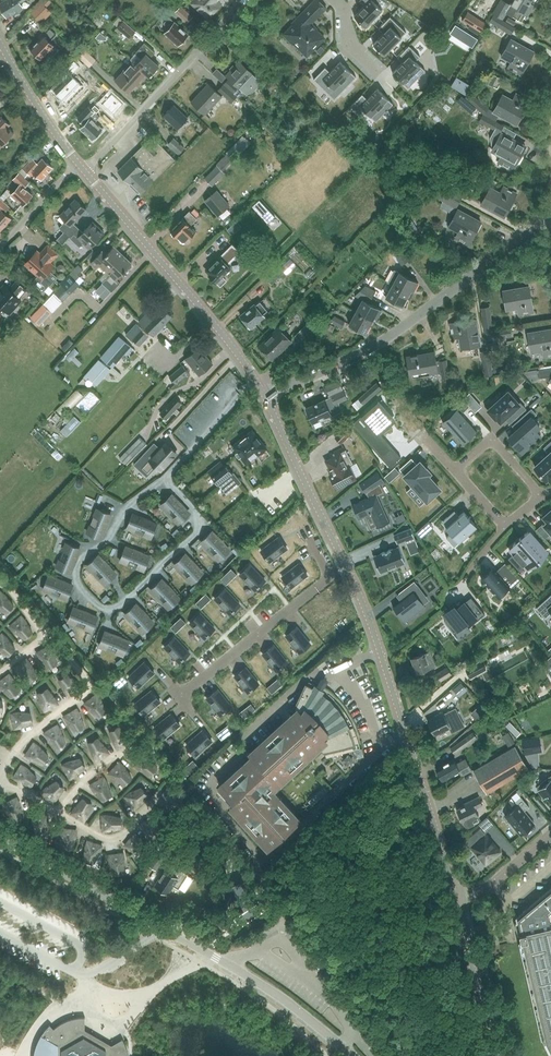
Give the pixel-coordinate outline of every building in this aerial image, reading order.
[(0,4),(0,5),(7,17),(22,7),(19,1),(21,0),(7,0),(0,4)] [(52,2),(50,0),(42,0),(31,12),(42,23),(52,12),(47,7),(52,2)] [(189,3),(207,19),(222,2),(221,0),(192,0),(189,3)] [(320,43),(325,38),(311,24),(327,8),(319,0),(315,0),(304,11),(304,16),(302,16),(284,34),(306,56),(320,43)] [(354,16),(365,27),(382,9),(377,4),(382,0),(362,0),(366,4),(364,6),(354,16)] [(506,12),(521,21),(525,14),(527,15),(533,5),(530,3),(532,0),(513,0),(510,4),(503,0),(500,0),(493,12),(503,18),(506,12)] [(193,16),(181,5),(175,11),(187,23),(193,16)] [(468,11),(462,20),(470,25),(472,26),(481,31),(486,23),(483,21),(477,17),(468,11)] [(490,21),(512,33),(515,27),(493,15),(490,21)] [(383,33),(373,44),(384,54),(406,32),(390,16),(378,28),(379,29),(381,27),(385,31),(383,33)] [(165,32),(176,43),(178,44),(188,34),(174,22),(169,17),(164,23),(169,28),(165,32)] [(507,17),(505,21),(514,25),(516,22),(507,17)] [(122,30),(129,38),(135,32),(124,21),(116,29),(120,32),(122,30)] [(37,41),(31,48),(36,53),(34,54),(39,59),(40,57),(42,58),(48,52),(52,55),(53,54),(58,50),(54,46),(54,45),(49,41),(56,34),(50,28),(45,33),(45,34),(44,33),(43,34),(37,41)] [(508,67),(521,74),(533,51),(511,39),(501,56),(512,61),(508,67)] [(403,63),(392,73),(407,88),(424,70),(415,61),(420,56),(409,45),(397,57),(403,63)] [(321,46),(316,51),(320,55),(325,50),(321,46)] [(142,59),(137,64),(146,74),(149,76),(159,65),(141,48),(136,54),(142,59)] [(96,59),(86,49),(79,57),(89,67),(96,59)] [(327,66),(314,79),(334,98),(355,76),(339,60),(329,69),(327,66)] [(146,74),(137,64),(133,61),(116,80),(129,92),(146,74)] [(225,83),(224,84),(237,96),(239,98),(242,95),(239,90),(240,89),(247,95),(249,93),(252,93),(259,86),(259,83),(260,81),(252,73),(239,61),(227,76),(229,78),(225,83)] [(65,80),(53,91),(65,103),(83,85),(71,74),(75,70),(69,65),(60,75),(65,80)] [(483,81),(492,86),(497,76),(488,71),(483,81)] [(192,102),(206,114),(222,96),(208,84),(192,102)] [(224,84),(219,90),(232,102),(237,96),(224,84)] [(362,94),(351,106),(362,117),(366,112),(376,121),(393,104),(377,88),(367,99),(365,101),(361,96),(363,95),(362,94)] [(483,114),(489,107),(470,91),(465,98),(473,104),(472,106),(482,114),(483,113),(483,114)] [(123,103),(112,93),(102,103),(114,114),(123,103)] [(494,112),(516,124),(529,101),(516,94),(513,100),(503,95),(494,112)] [(249,99),(245,103),(249,107),(253,103),(249,99)] [(89,106),(77,118),(84,124),(80,127),(93,139),(99,132),(102,129),(95,122),(100,117),(97,114),(101,109),(94,102),(89,106)] [(164,116),(178,129),(188,118),(174,105),(164,116)] [(247,120),(252,124),(259,116),(254,112),(247,120)] [(479,121),(487,125),(495,129),(499,131),(500,130),(501,131),(504,126),(482,114),(479,121)] [(0,148),(13,134),(6,127),(9,124),(6,121),(2,118),(0,120),(0,119),(0,148)] [(492,136),(492,138),(493,143),(493,150),(503,156),(499,162),(512,169),(525,146),(512,139),(516,132),(504,126),(501,131),(500,130),(499,131),(495,129),(492,136)] [(132,183),(140,192),(174,159),(153,137),(118,171),(131,184),(132,183)] [(185,147),(174,137),(167,144),(178,155),(185,147)] [(228,154),(235,160),(250,143),(244,137),(228,154)] [(295,144),(301,150),(305,147),(300,140),(295,144)] [(227,153),(216,164),(217,165),(225,173),(226,174),(237,162),(235,160),(228,154),(227,153)] [(23,168),(19,173),(25,178),(29,173),(31,175),(34,172),(42,179),(52,167),(43,159),(38,164),(33,159),(24,168),(23,168)] [(204,178),(212,186),(225,173),(217,165),(204,178)] [(19,185),(11,194),(24,205),(32,195),(24,187),(29,182),(25,178),(19,173),(13,179),(19,185)] [(439,181),(435,188),(460,201),(464,194),(439,181)] [(396,185),(392,193),(400,197),(404,189),(396,185)] [(481,204),(487,207),(504,217),(516,194),(504,187),(501,193),(490,187),(481,204)] [(460,201),(435,188),(431,195),(456,209),(460,201)] [(204,200),(218,216),(230,206),(217,190),(204,200)] [(0,197),(0,229),(0,230),(11,218),(4,212),(9,207),(3,201),(4,200),(0,197)] [(63,244),(70,237),(79,228),(74,223),(86,210),(76,199),(61,215),(66,221),(60,228),(64,232),(58,239),(63,244)] [(259,199),(252,206),(267,223),(275,216),(259,199)] [(191,213),(190,211),(170,231),(178,238),(179,236),(182,240),(185,240),(188,237),(190,238),(196,232),(190,226),(197,219),(196,218),(200,214),(195,209),(191,213)] [(464,242),(468,244),(480,221),(458,209),(449,226),(459,231),(455,238),(460,240),(464,243),(464,242)] [(399,212),(394,217),(399,222),(403,217),(399,212)] [(79,228),(70,237),(80,247),(83,243),(89,249),(104,233),(93,222),(83,232),(79,228)] [(231,226),(227,230),(231,235),(236,230),(231,226)] [(37,251),(25,263),(38,275),(32,282),(43,291),(49,285),(57,277),(51,271),(55,266),(51,262),(58,254),(48,245),(40,254),(37,251)] [(101,266),(107,271),(123,255),(114,246),(106,255),(102,251),(93,260),(91,263),(97,269),(100,267),(101,266)] [(227,252),(226,251),(206,270),(210,274),(209,275),(217,282),(217,281),(221,285),(226,279),(223,276),(232,268),(227,263),(232,257),(231,256),(236,251),(232,247),(227,252)] [(92,251),(87,256),(90,259),(96,254),(92,251)] [(407,262),(408,261),(401,251),(396,255),(400,261),(403,265),(407,262)] [(123,255),(107,271),(103,276),(106,279),(102,282),(111,291),(121,282),(117,279),(132,264),(123,255)] [(70,274),(69,274),(79,284),(84,279),(78,273),(83,269),(79,265),(75,269),(71,273),(70,274)] [(266,278),(272,285),(285,272),(279,266),(266,278)] [(394,269),(387,282),(393,285),(409,293),(411,289),(414,290),(418,282),(394,269)] [(79,284),(69,274),(61,283),(71,292),(79,284)] [(11,314),(23,301),(20,298),(27,290),(17,281),(9,289),(5,285),(1,290),(0,289),(0,304),(11,314)] [(54,291),(63,300),(70,292),(62,284),(61,286),(60,285),(54,291)] [(360,290),(372,297),(375,291),(365,285),(362,288),(360,290)] [(409,293),(393,285),(387,297),(403,305),(409,293)] [(518,307),(519,314),(533,312),(529,286),(503,291),(507,309),(518,307)] [(360,290),(355,296),(362,299),(357,308),(355,312),(372,321),(374,317),(377,318),(381,310),(369,303),(372,297),(360,290)] [(255,304),(242,315),(252,327),(259,321),(259,322),(266,317),(264,314),(263,314),(268,310),(260,301),(256,304),(255,304)] [(42,303),(31,315),(40,324),(52,313),(42,303)] [(124,305),(119,310),(123,314),(128,309),(124,305)] [(487,307),(482,307),(486,332),(493,331),(489,306),(487,307)] [(147,313),(139,322),(154,337),(166,324),(165,323),(172,316),(163,308),(157,314),(154,312),(151,316),(147,313)] [(355,312),(349,324),(366,333),(372,321),(355,312)] [(334,316),(329,321),(336,324),(340,326),(341,327),(344,321),(334,316)] [(459,337),(461,349),(480,346),(476,320),(450,324),(451,327),(453,327),(454,334),(452,334),(452,338),(459,337)] [(132,338),(140,346),(149,336),(136,324),(127,334),(132,339),(132,338)] [(307,324),(295,335),(300,341),(312,329),(307,324)] [(260,347),(272,360),(291,341),(279,328),(260,347)] [(493,331),(486,332),(487,336),(487,339),(512,335),(510,328),(493,331)] [(544,357),(550,355),(550,329),(528,333),(531,352),(543,350),(544,357)] [(119,335),(100,357),(112,367),(125,353),(127,355),(133,347),(119,335)] [(185,359),(198,375),(213,364),(200,347),(185,359)] [(75,348),(66,357),(68,358),(67,359),(70,361),(72,359),(79,366),(82,363),(75,356),(79,352),(75,348)] [(481,351),(485,375),(493,374),(489,350),(481,351)] [(406,356),(410,378),(438,373),(438,372),(441,372),(442,379),(443,379),(444,384),(450,383),(449,377),(446,360),(436,361),(434,351),(406,356)] [(98,359),(83,377),(86,379),(88,377),(97,385),(111,369),(98,359)] [(170,377),(176,384),(189,373),(183,365),(170,377)] [(546,377),(546,379),(550,382),(550,368),(537,370),(538,378),(546,377)] [(324,386),(329,396),(330,398),(325,400),(324,399),(306,408),(313,423),(342,409),(339,403),(347,399),(339,379),(324,386)] [(377,383),(364,395),(369,401),(382,389),(377,383)] [(469,392),(462,398),(467,404),(474,398),(469,392)] [(523,411),(506,392),(487,408),(500,423),(504,419),(509,424),(523,411)] [(160,414),(166,419),(181,403),(175,398),(160,414)] [(365,405),(360,398),(359,398),(352,404),(358,411),(363,406),(364,406),(365,405)] [(379,401),(353,424),(382,457),(391,449),(379,435),(380,434),(379,434),(378,435),(375,431),(377,430),(383,424),(392,416),(380,402),(383,399),(382,399),(379,401)] [(462,399),(456,405),(463,412),(469,407),(462,399)] [(457,410),(443,422),(443,421),(442,422),(462,444),(463,444),(461,442),(475,430),(477,431),(457,409),(456,409),(457,410)] [(536,414),(531,409),(517,421),(521,426),(509,437),(517,446),(524,440),(529,446),(540,436),(535,430),(539,426),(532,417),(536,414)] [(61,431),(66,437),(81,422),(75,417),(61,431)] [(335,437),(341,443),(351,433),(346,427),(335,437)] [(241,458),(247,465),(267,448),(252,430),(233,446),(238,452),(235,454),(240,459),(241,458)] [(119,457),(126,464),(147,443),(140,437),(119,457)] [(544,447),(549,453),(534,466),(540,472),(539,473),(540,474),(541,474),(546,480),(548,478),(549,480),(550,478),(550,441),(544,447)] [(134,464),(147,476),(157,466),(161,470),(177,453),(166,443),(163,446),(160,449),(153,443),(150,447),(134,464)] [(356,478),(349,464),(352,462),(344,447),(330,455),(332,458),(326,461),(333,474),(330,476),(337,488),(356,478)] [(417,465),(411,458),(400,469),(406,475),(405,475),(414,485),(411,487),(425,502),(439,489),(427,475),(429,473),(420,462),(417,465)] [(221,461),(208,471),(212,475),(211,476),(219,486),(220,485),(227,494),(241,483),(225,464),(224,465),(221,461)] [(395,467),(384,477),(388,481),(399,472),(395,467)] [(359,483),(366,494),(385,481),(378,470),(359,483)] [(171,494),(161,504),(167,510),(171,507),(177,513),(174,517),(180,523),(189,514),(171,494)] [(371,512),(378,527),(389,522),(377,495),(353,505),(358,518),(371,512)] [(91,525),(88,534),(100,539),(111,513),(98,508),(95,516),(95,517),(99,519),(96,527),(91,525)] [(544,516),(548,521),(545,524),(544,523),(537,529),(544,538),(550,532),(550,510),(544,516)] [(446,537),(454,546),(477,526),(469,518),(471,516),(469,517),(464,511),(446,528),(451,533),(446,537)] [(404,512),(396,516),(399,521),(406,518),(404,512)] [(132,514),(127,527),(135,530),(137,525),(146,529),(144,533),(152,537),(157,525),(132,514)] [(422,536),(432,527),(427,522),(417,531),(422,536)] [(410,528),(393,534),(397,543),(405,540),(407,545),(415,541),(410,528)] [(177,529),(172,534),(175,537),(180,532),(177,529)] [(211,531),(201,540),(208,547),(211,544),(217,550),(214,554),(220,560),(230,551),(211,531)] [(514,544),(513,545),(517,550),(508,558),(518,569),(527,561),(532,567),(547,553),(528,532),(526,533),(514,543),(514,544)] [(278,537),(261,551),(270,562),(287,549),(278,537)] [(60,560),(57,568),(69,573),(80,548),(67,543),(64,551),(69,553),(65,561),(61,559),(60,560)] [(238,545),(232,550),(237,555),(242,550),(238,545)] [(374,555),(373,556),(380,573),(381,572),(380,572),(404,563),(405,563),(399,546),(398,546),(390,549),(382,552),(382,553),(374,556),(374,555)] [(125,547),(120,559),(128,563),(130,558),(138,562),(137,566),(145,570),(150,557),(125,547)] [(184,554),(174,563),(181,569),(181,570),(184,566),(191,573),(187,576),(193,583),(203,574),(184,554)] [(97,555),(87,564),(94,571),(97,568),(104,574),(100,577),(100,578),(106,584),(116,575),(97,555)] [(505,563),(496,571),(493,568),(481,579),(497,596),(509,586),(511,589),(521,580),(505,563)] [(299,564),(282,577),(291,588),(307,575),(299,564)] [(250,565),(240,574),(255,590),(265,580),(250,565)] [(231,569),(227,572),(233,578),(237,574),(231,569)] [(48,576),(43,588),(51,591),(51,592),(53,587),(61,590),(60,595),(68,598),(73,586),(48,576)] [(160,579),(151,588),(157,595),(161,592),(167,598),(163,602),(170,608),(179,599),(160,579)] [(420,600),(425,596),(414,582),(400,594),(404,599),(394,607),(394,608),(395,607),(406,620),(424,604),(420,600)] [(195,583),(190,589),(193,592),(198,587),(195,583)] [(7,614),(14,604),(8,596),(0,589),(0,590),(0,610),(7,614)] [(225,589),(215,599),(230,614),(240,604),(225,589)] [(206,593),(203,596),(208,602),(211,599),(206,593)] [(536,608),(545,618),(550,612),(550,595),(536,608)] [(448,618),(444,621),(446,623),(447,622),(455,632),(464,624),(467,628),(469,627),(485,614),(472,599),(465,604),(464,602),(458,607),(456,609),(454,606),(449,610),(448,610),(448,611),(445,613),(448,618)] [(135,604),(125,613),(131,619),(131,620),(135,616),(141,623),(138,626),(144,633),(154,624),(135,604)] [(73,608),(68,620),(76,623),(78,619),(86,622),(84,627),(85,627),(93,630),(98,618),(73,608)] [(200,613),(190,623),(204,638),(215,629),(200,613)] [(8,626),(12,630),(17,633),(25,639),(33,631),(27,621),(21,614),(8,626)] [(163,614),(158,619),(161,622),(167,617),(163,614)] [(181,617),(177,621),(183,626),(186,623),(181,617)] [(297,627),(286,636),(299,653),(310,644),(297,627)] [(0,634),(0,652),(8,656),(16,647),(10,640),(8,637),(2,632),(0,634)] [(104,632),(99,644),(107,648),(108,648),(109,643),(118,647),(116,651),(124,654),(129,642),(104,632)] [(141,637),(136,643),(138,645),(144,640),(141,637)] [(174,637),(164,647),(179,662),(189,653),(174,637)] [(36,652),(40,660),(47,668),(59,662),(56,653),(51,644),(36,652)] [(274,645),(263,654),(276,671),(287,662),(274,645)] [(436,666),(430,651),(409,658),(415,674),(436,666)] [(27,657),(14,668),(21,676),(29,682),(38,674),(32,663),(27,657)] [(122,658),(116,662),(119,666),(125,661),(122,658)] [(465,669),(470,677),(486,669),(481,660),(465,669)] [(145,662),(129,677),(139,687),(154,672),(145,662)] [(246,667),(235,676),(248,692),(259,684),(246,667)] [(436,674),(440,680),(452,674),(448,667),(436,674)] [(0,680),(0,688),(2,691),(11,697),(20,690),(16,681),(9,672),(0,680)] [(63,690),(69,697),(82,687),(76,678),(68,672),(58,680),(63,690)] [(122,675),(118,678),(124,683),(127,680),(122,675)] [(460,683),(454,688),(461,696),(467,690),(460,683)] [(270,685),(267,687),(272,693),(275,690),(270,685)] [(295,713),(249,754),(250,755),(218,785),(234,803),(228,808),(267,850),(298,822),(269,790),(318,745),(323,750),(353,744),(350,734),(345,724),(339,715),(332,706),(325,699),(319,694),(313,690),(307,687),(295,713)] [(60,705),(48,688),(37,693),(40,706),(44,713),(60,705)] [(218,689),(207,698),(220,715),(231,706),(218,689)] [(151,691),(135,704),(144,715),(160,702),(151,691)] [(83,704),(88,710),(97,718),(108,710),(102,700),(97,693),(83,704)] [(62,716),(66,723),(75,733),(86,726),(81,712),(77,708),(62,716)] [(435,718),(428,721),(434,734),(436,733),(449,728),(451,731),(452,733),(465,726),(456,708),(450,711),(446,713),(446,712),(444,713),(443,712),(435,716),(435,717),(435,718)] [(243,709),(240,712),(244,718),(248,715),(243,709)] [(10,713),(13,730),(20,728),(20,729),(23,728),(23,727),(33,724),(31,712),(18,711),(10,713)] [(171,714),(154,728),(163,739),(180,725),(171,714)] [(43,733),(46,739),(56,749),(67,743),(62,731),(57,724),(43,733)] [(113,744),(117,750),(131,742),(127,734),(119,725),(109,732),(113,744)] [(513,725),(509,729),(516,736),(520,733),(513,725)] [(202,730),(186,745),(196,755),(212,741),(202,730)] [(220,731),(217,734),(221,740),(225,737),(220,731)] [(450,749),(455,755),(477,739),(473,732),(450,749)] [(91,756),(95,762),(111,754),(106,746),(98,737),(96,738),(89,741),(88,743),(91,756)] [(540,737),(522,740),(523,745),(524,754),(528,753),(542,751),(540,737)] [(24,756),(26,758),(28,759),(42,765),(49,755),(41,747),(34,742),(24,756)] [(474,770),(487,792),(528,769),(531,768),(517,745),(474,770)] [(132,766),(137,770),(151,776),(158,767),(153,760),(144,752),(132,766)] [(61,765),(69,780),(74,778),(86,768),(85,765),(82,760),(80,758),(68,761),(61,765)] [(456,763),(454,759),(436,768),(443,780),(459,771),(462,775),(472,769),(466,758),(456,763)] [(107,774),(112,778),(124,786),(133,777),(126,768),(120,761),(107,774)] [(12,779),(17,782),(30,787),(33,785),(37,776),(29,768),(21,764),(12,779)] [(186,766),(182,769),(188,775),(191,772),(186,766)] [(550,777),(549,776),(537,786),(539,789),(537,790),(545,798),(546,797),(550,803),(550,775),(550,777)] [(89,785),(92,791),(102,801),(113,795),(108,782),(104,776),(89,785)] [(40,793),(52,805),(57,800),(65,789),(64,786),(59,781),(56,780),(48,785),(40,793)] [(158,799),(165,804),(176,809),(183,800),(176,790),(169,785),(158,799)] [(123,797),(134,811),(149,798),(148,793),(144,789),(141,786),(131,791),(123,797)] [(1,804),(4,811),(9,820),(16,822),(20,819),(24,816),(21,805),(17,797),(1,804)] [(482,805),(479,797),(464,803),(465,805),(456,809),(461,821),(463,821),(465,826),(474,822),(479,820),(477,817),(479,816),(475,808),(482,805)] [(521,797),(515,801),(518,805),(505,816),(510,822),(508,823),(514,830),(515,829),(520,835),(534,823),(524,811),(529,807),(521,797)] [(69,814),(85,823),(89,817),(93,804),(91,802),(85,798),(83,798),(75,806),(69,814)] [(182,812),(177,819),(189,827),(194,819),(182,812)] [(31,816),(31,823),(35,835),(49,834),(49,822),(48,814),(31,816)] [(101,832),(110,832),(122,828),(121,817),(108,814),(100,815),(101,832)] [(138,825),(141,830),(154,840),(163,833),(158,822),(153,817),(152,815),(138,825)] [(487,816),(478,824),(486,832),(494,825),(487,816)] [(60,827),(59,837),(60,848),(73,850),(78,836),(78,829),(60,827)] [(123,846),(128,850),(140,857),(150,844),(135,832),(123,846)] [(484,834),(484,835),(472,846),(471,845),(469,846),(471,848),(472,847),(485,862),(484,863),(485,865),(487,863),(486,862),(498,852),(499,853),(501,851),(499,850),(486,835),(487,834),(485,833),(484,834)] [(87,840),(84,847),(83,860),(95,864),(102,851),(104,845),(87,840)] [(180,841),(173,852),(179,856),(186,845),(180,841)] [(150,865),(157,869),(168,850),(162,846),(150,865)] [(107,855),(108,862),(112,874),(125,873),(126,860),(124,852),(107,855)] [(180,867),(171,862),(156,885),(162,889),(163,892),(166,894),(168,893),(174,884),(178,887),(183,880),(179,878),(180,876),(176,873),(180,867)] [(242,875),(232,879),(244,905),(234,913),(240,922),(262,907),(256,897),(254,899),(242,875)] [(516,918),(521,939),(521,940),(518,941),(519,943),(541,1039),(544,1038),(544,1040),(550,1053),(550,888),(531,905),(516,918)] [(50,1024),(47,1028),(44,1031),(41,1035),(39,1039),(37,1044),(35,1048),(34,1053),(34,1055),(129,1055),(128,1050),(126,1046),(125,1042),(123,1039),(112,1044),(85,1029),(85,1017),(80,1017),(75,1018),(71,1019),(66,1020),(62,1022),(58,1025),(54,1028),(50,1024)]
